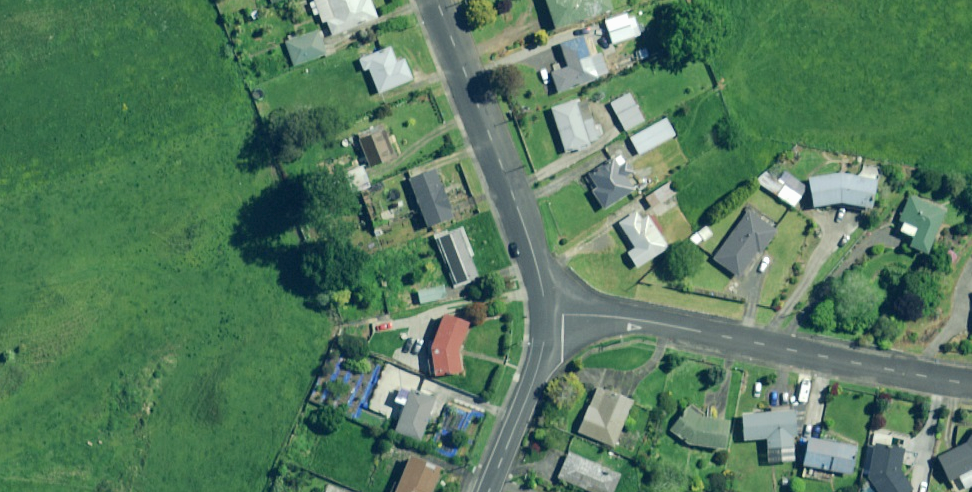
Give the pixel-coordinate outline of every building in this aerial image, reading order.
[(322,23),(327,22),(332,35),(377,16),(370,0),(312,0),(322,23)] [(608,0),(544,0),(555,29),(612,9),(608,0)] [(635,22),(628,24),(625,15),(605,21),(612,43),(632,36),(639,34),(635,22)] [(326,54),(316,30),(284,44),(295,68),(326,54)] [(591,59),(584,37),(560,45),(567,67),(550,72),(556,92),(599,78),(593,59),(591,59)] [(395,62),(389,48),(359,60),(363,71),(368,68),(377,93),(412,79),(403,59),(395,62)] [(644,120),(628,93),(610,104),(626,130),(644,120)] [(581,121),(575,101),(551,108),(565,151),(598,140),(591,118),(581,121)] [(675,135),(666,118),(630,138),(639,155),(675,135)] [(379,122),(347,138),(354,152),(362,148),(371,168),(393,158),(385,141),(387,140),(379,122)] [(631,171),(619,154),(588,175),(597,187),(591,191),(604,210),(634,189),(625,176),(631,171)] [(454,217),(435,170),(408,181),(427,228),(454,217)] [(800,196),(760,170),(753,180),(793,206),(800,196)] [(876,180),(842,174),(808,178),(812,207),(834,204),(870,209),(872,201),(876,180)] [(671,199),(679,193),(671,181),(645,198),(658,217),(675,205),(671,199)] [(946,210),(910,195),(899,220),(903,222),(900,231),(914,237),(910,246),(928,254),(946,210)] [(776,230),(748,211),(713,260),(738,278),(757,251),(760,253),(776,230)] [(641,220),(636,212),(619,223),(635,248),(627,253),(637,268),(668,248),(647,216),(641,220)] [(713,234),(705,226),(690,239),(698,247),(713,234)] [(477,275),(459,230),(438,239),(456,284),(477,275)] [(446,298),(444,286),(417,291),(420,303),(446,298)] [(459,351),(470,325),(442,314),(428,349),(432,377),(463,372),(459,351)] [(632,401),(596,386),(577,432),(613,447),(632,401)] [(435,399),(409,390),(394,432),(420,441),(435,399)] [(703,414),(689,404),(670,431),(688,444),(725,450),(730,422),(703,414)] [(797,436),(796,413),(742,415),(743,440),(766,439),(767,463),(793,462),(792,436),(797,436)] [(877,434),(868,478),(877,491),(908,491),(912,490),(900,471),(904,449),(890,446),(892,436),(877,434)] [(968,443),(938,459),(955,491),(958,491),(971,485),(971,436),(968,443)] [(808,438),(803,466),(801,479),(826,484),(828,470),(851,474),(856,446),(808,438)] [(590,491),(613,491),(620,475),(568,453),(557,478),(590,491)] [(408,457),(395,491),(431,491),(440,469),(408,457)]
